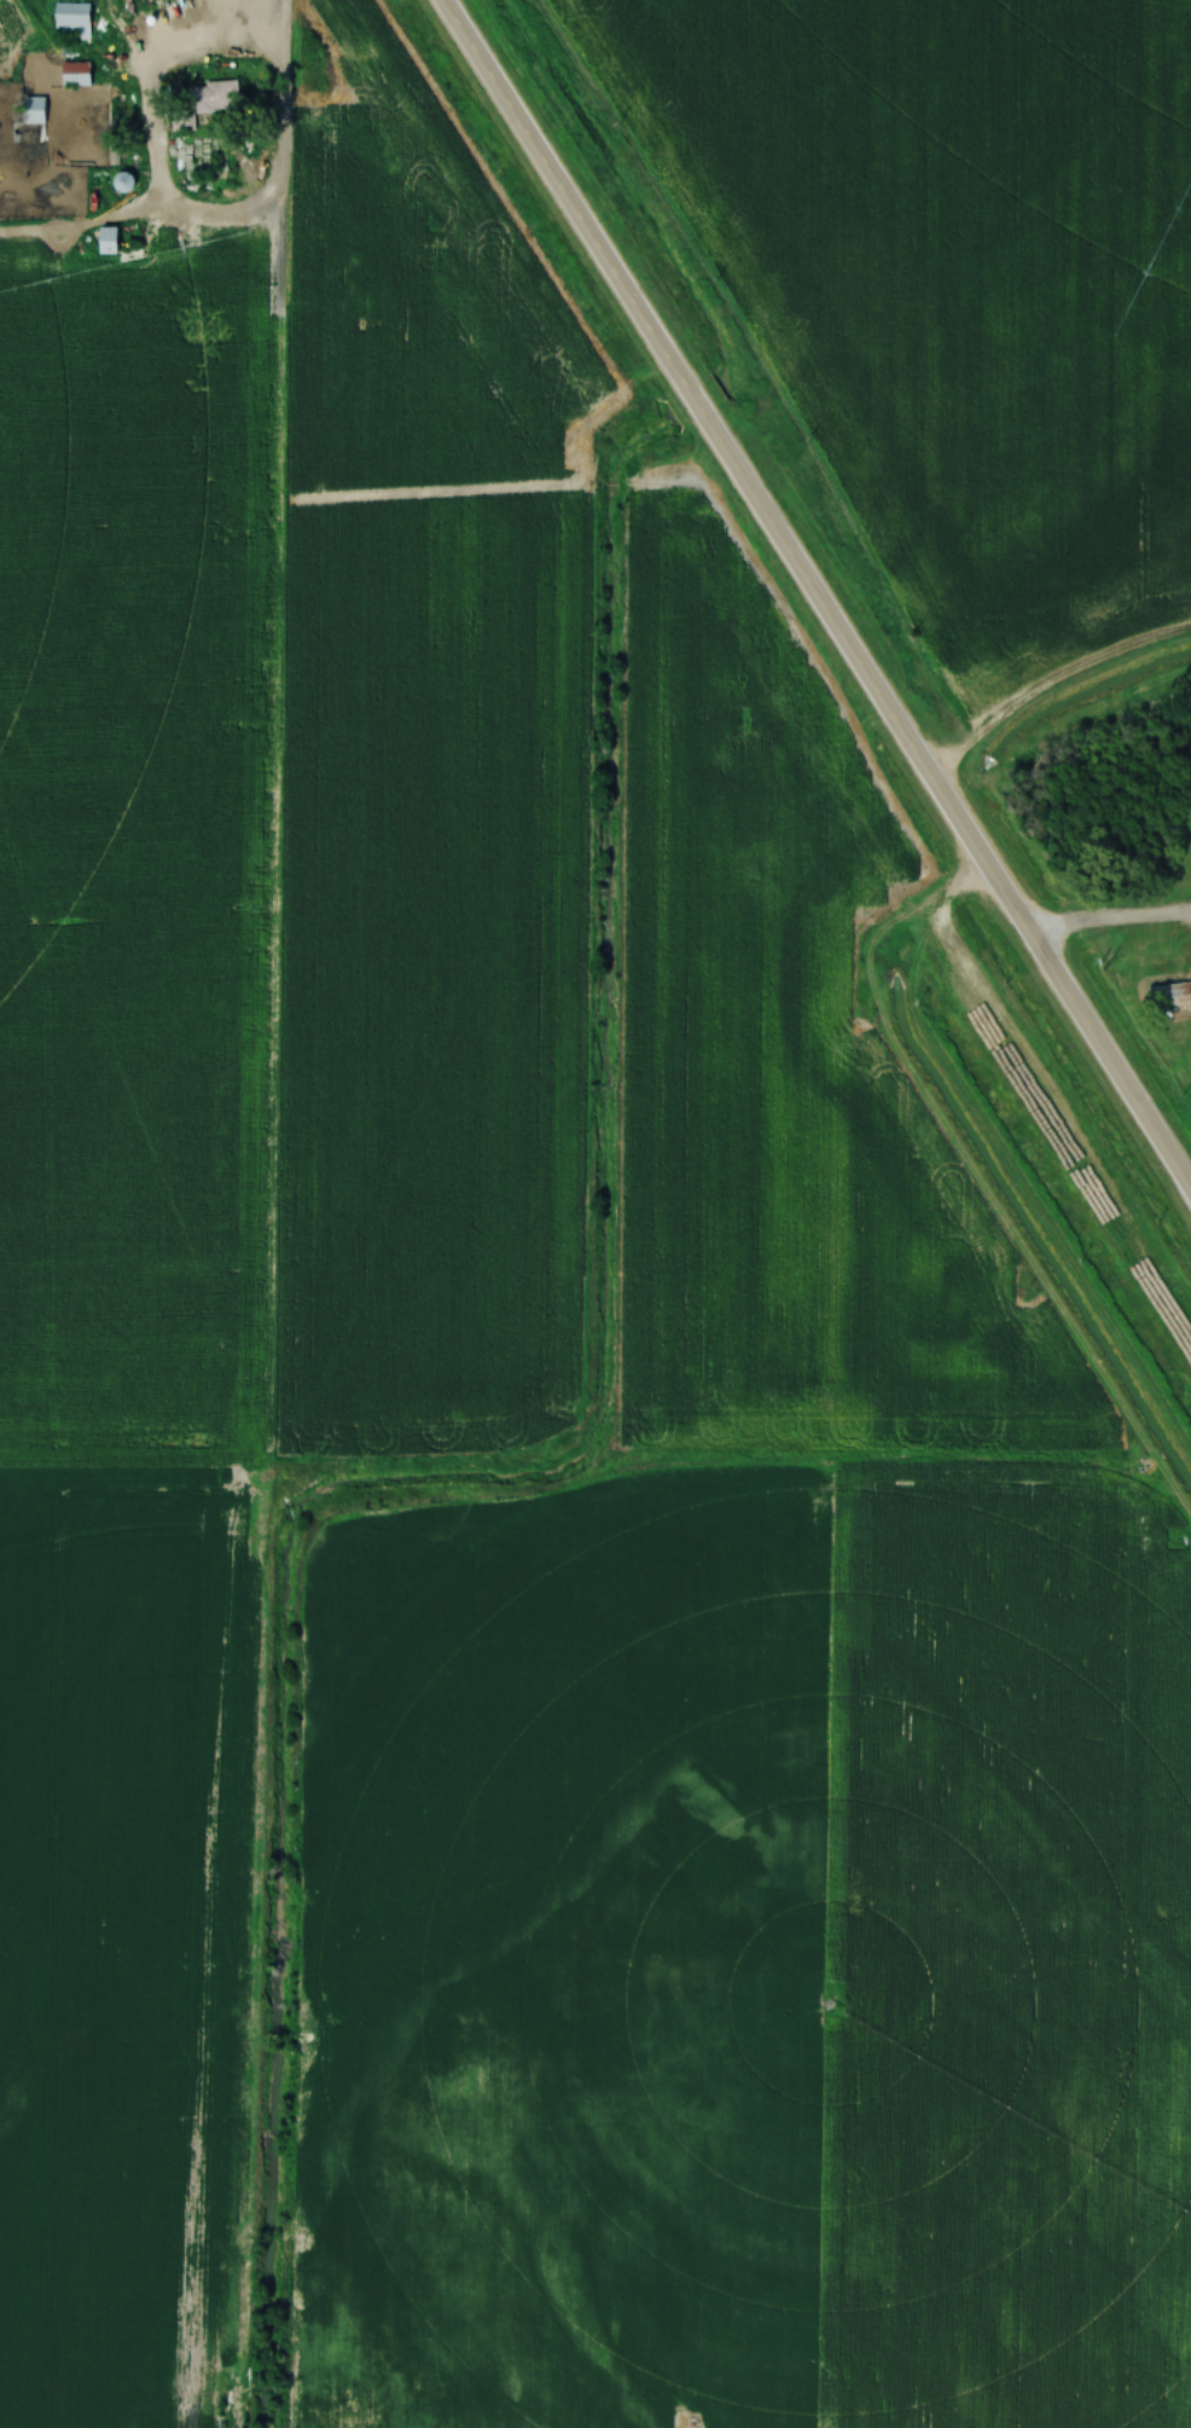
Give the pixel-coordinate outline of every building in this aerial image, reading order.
[(52,41),(87,41),(87,5),(52,5),(52,41)] [(58,87),(86,87),(86,63),(58,63),(58,87)] [(169,132),(192,131),(191,112),(229,110),(227,83),(180,85),(181,99),(167,99),(169,132)] [(9,123),(9,142),(41,142),(41,98),(19,98),(19,123),(9,123)] [(127,174),(111,175),(112,190),(129,189),(127,174)] [(113,255),(113,228),(96,228),(96,255),(113,255)] [(1148,1014),(1190,1009),(1190,983),(1145,988),(1148,1014)]
